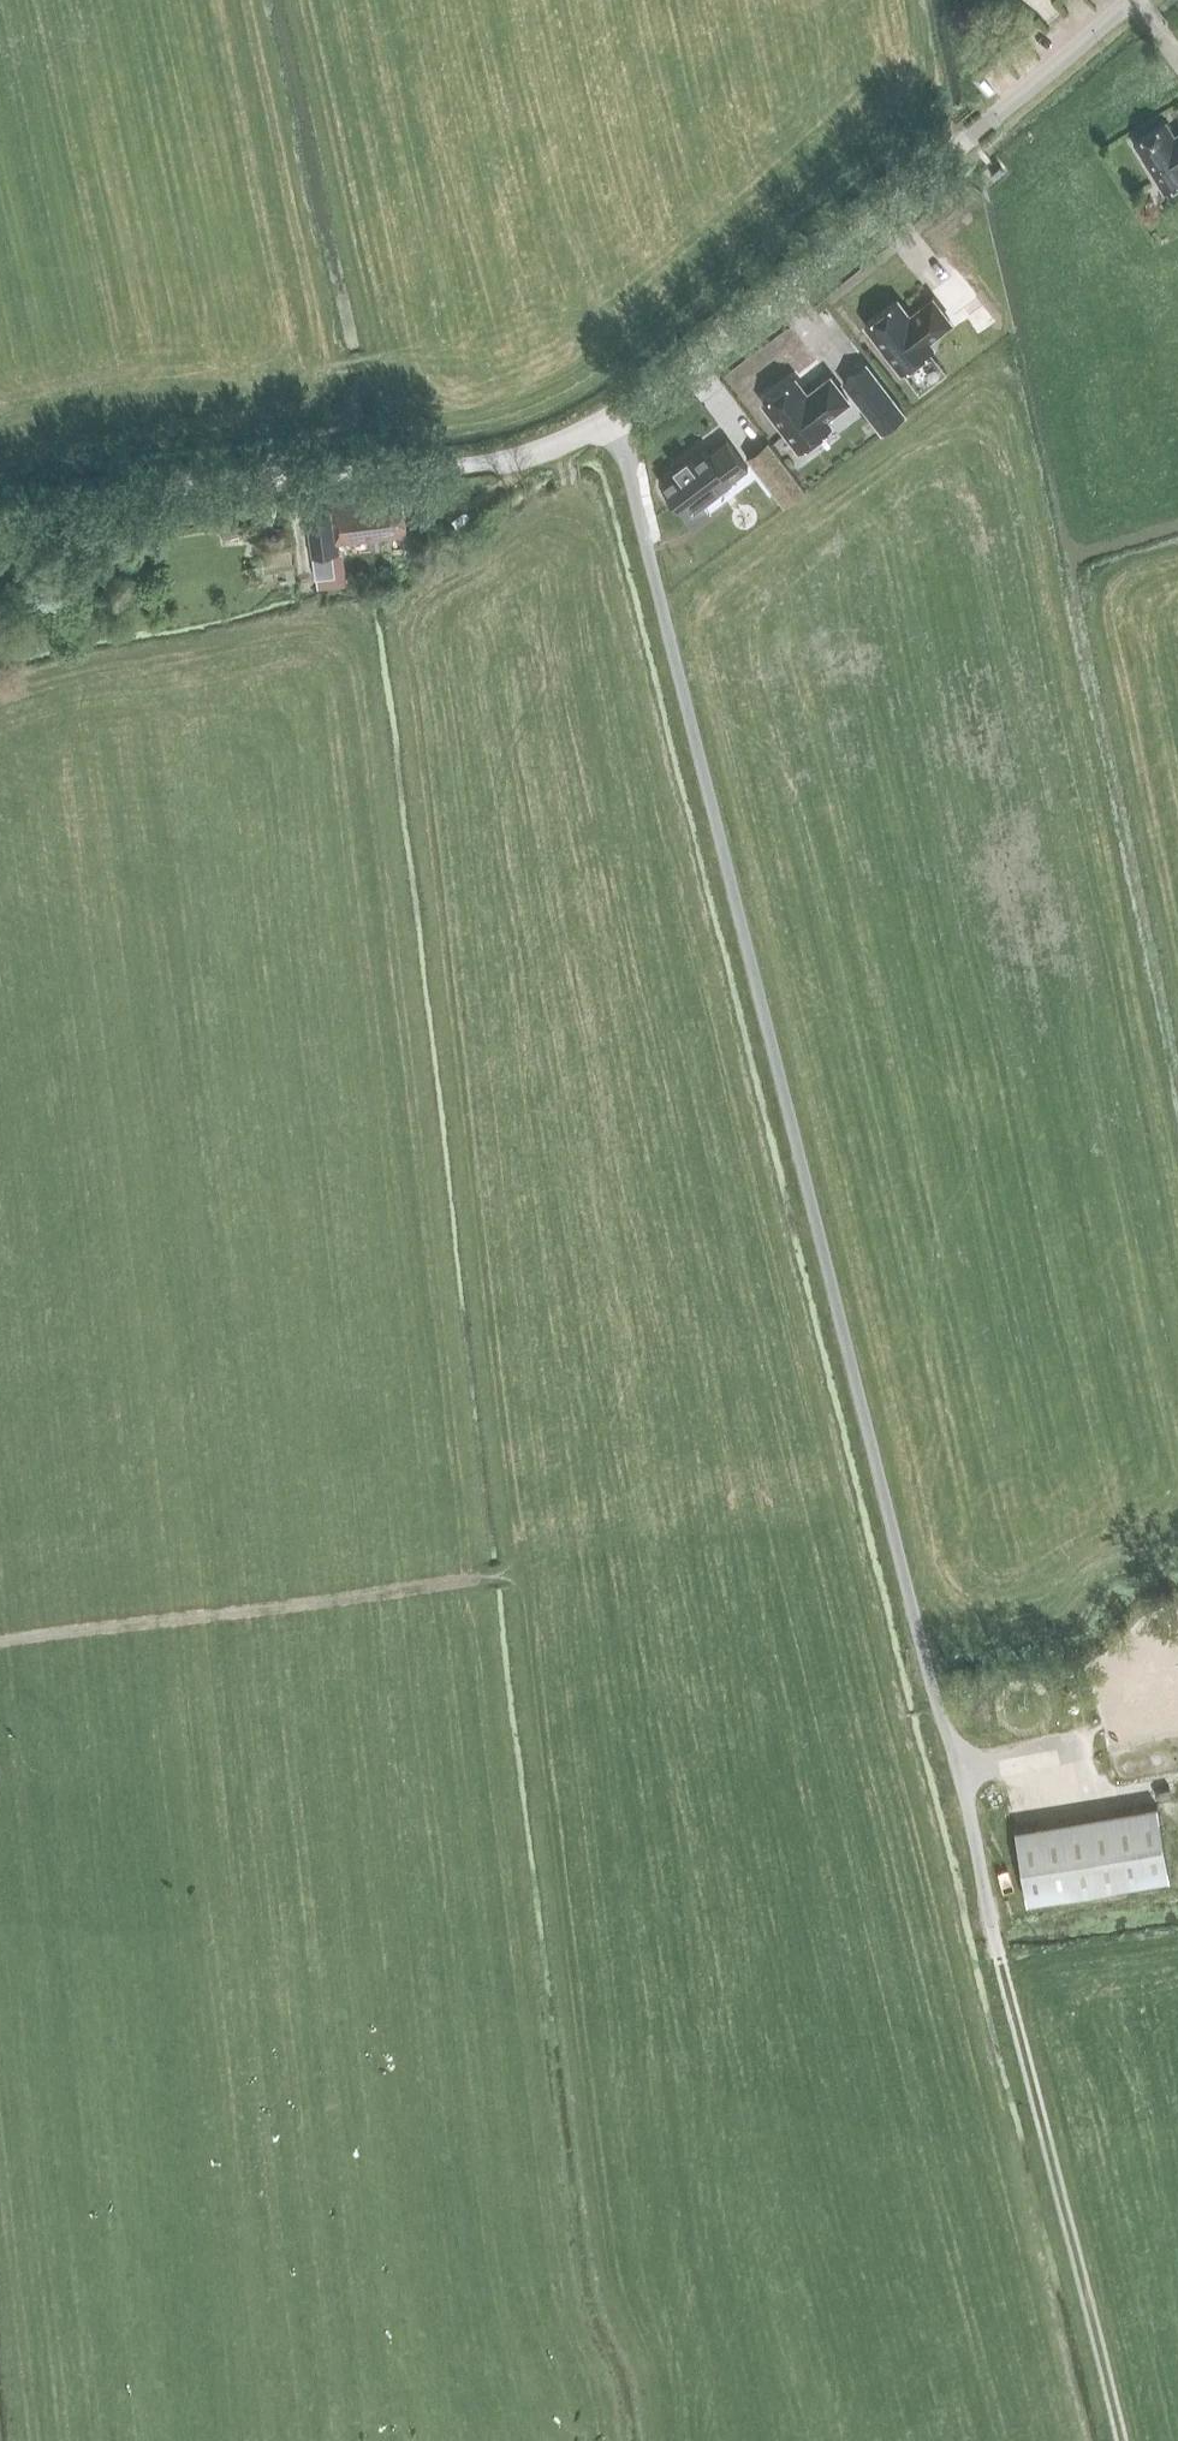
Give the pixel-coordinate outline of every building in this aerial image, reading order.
[(1173,138),(1163,122),(1132,141),(1163,192),(1177,183),(1177,135),(1173,138)] [(1003,170),(999,165),(989,173),(994,178),(1003,170)] [(894,295),(863,320),(901,367),(931,342),(926,335),(948,317),(929,293),(907,311),(894,295)] [(794,378),(762,402),(798,449),(830,425),(824,418),(847,400),(829,376),(806,394),(794,378)] [(880,382),(856,400),(881,432),(904,415),(880,382)] [(674,469),(658,481),(675,502),(690,491),(701,505),(730,484),(728,482),(747,467),(725,439),(708,452),(703,446),(688,458),(686,456),(672,467),(674,469)] [(767,440),(745,457),(783,507),(805,490),(767,440)] [(370,503),(369,497),(328,502),(330,513),(311,515),(316,553),(309,554),(310,564),(314,586),(314,585),(333,583),(329,553),(336,552),(334,542),(367,537),(368,548),(377,547),(375,536),(404,532),(400,499),(370,503)] [(1156,1805),(1015,1828),(1027,1902),(1169,1879),(1156,1805)]
